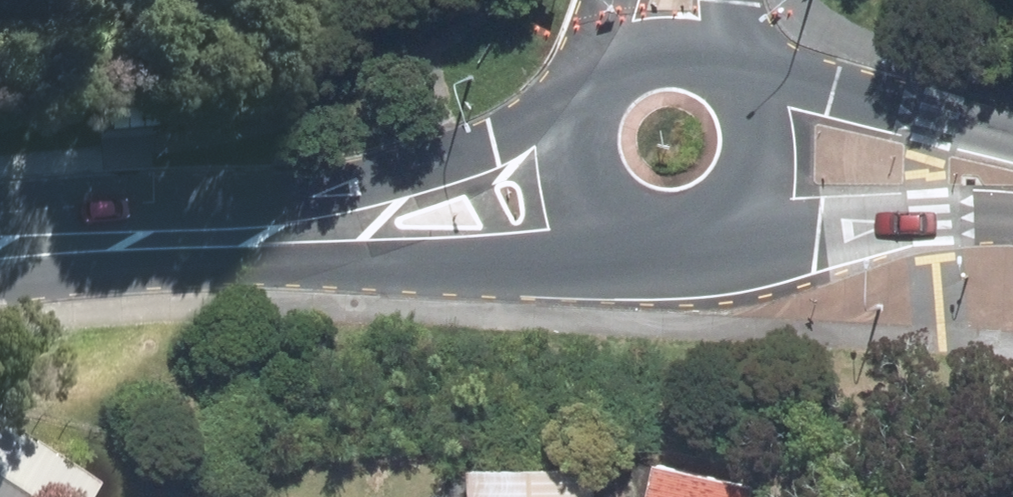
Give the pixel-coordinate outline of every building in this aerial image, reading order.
[(164,108),(110,110),(111,131),(165,129),(164,108)] [(0,451),(0,496),(69,496),(0,451)] [(668,453),(658,496),(741,496),(747,472),(668,453)] [(479,496),(570,496),(571,464),(480,462),(479,496)]
